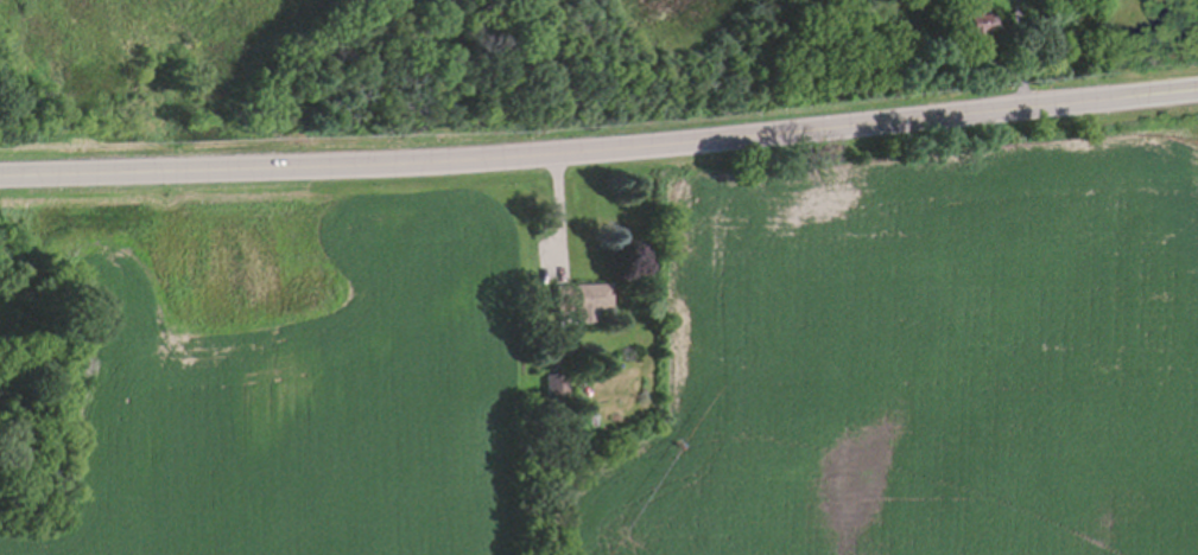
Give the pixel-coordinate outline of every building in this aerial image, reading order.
[(958,38),(954,0),(966,0),(966,2),(978,1),(982,36),(958,38)] [(549,313),(547,288),(603,286),(604,311),(590,311),(590,323),(572,323),(572,312),(549,313)] [(539,370),(559,369),(562,400),(541,402),(539,370)]
